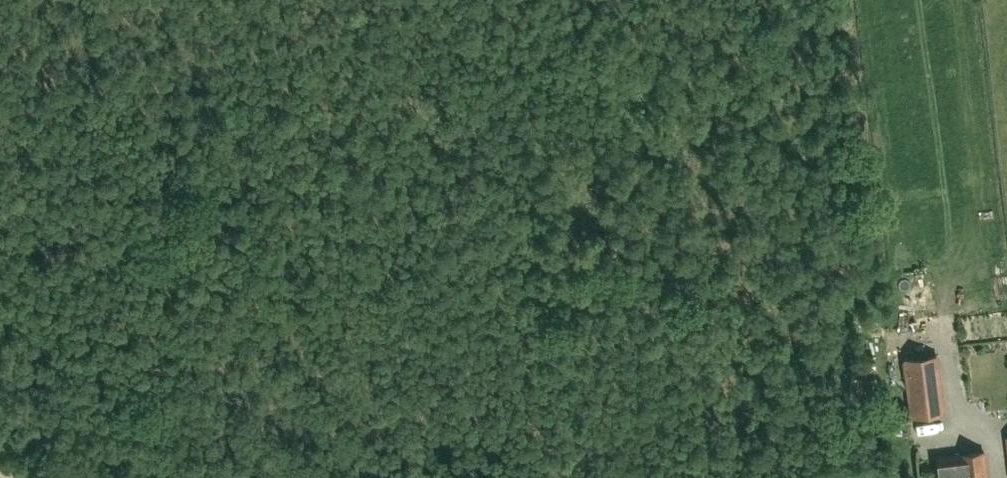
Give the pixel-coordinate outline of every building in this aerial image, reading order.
[(946,413),(938,355),(901,360),(909,418),(946,413)] [(984,453),(937,458),(939,477),(986,477),(984,453)]
